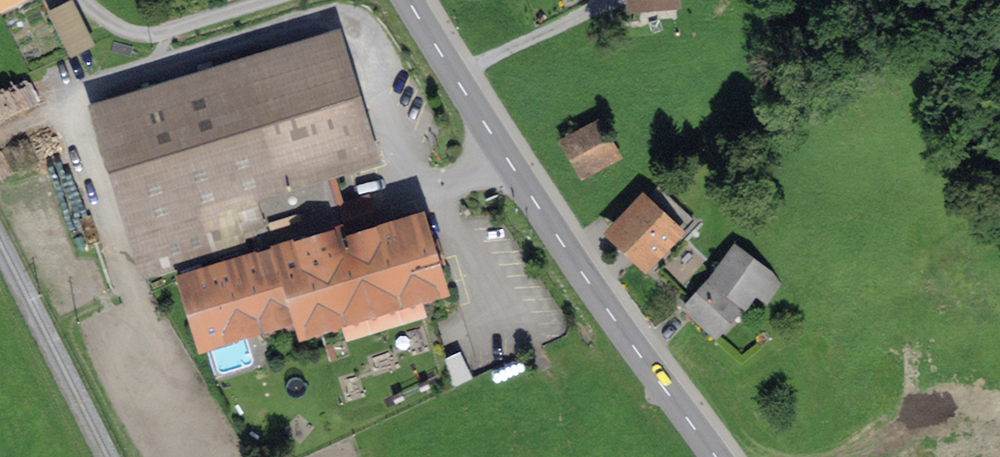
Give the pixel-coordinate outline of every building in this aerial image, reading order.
[(68,56),(93,46),(75,0),(71,0),(49,9),(68,56)] [(97,111),(133,230),(146,227),(241,198),(327,172),(373,158),(336,39),(97,111)] [(569,141),(585,171),(612,156),(596,127),(569,141)] [(186,282),(204,342),(299,314),(304,330),(439,289),(419,223),(349,244),(327,172),(241,198),(250,228),(260,260),(186,282)] [(655,194),(612,238),(648,273),(682,238),(680,236),(688,227),(655,194)] [(241,198),(146,227),(159,270),(239,245),(235,232),(250,228),(241,198)] [(733,249),(708,280),(738,304),(743,299),(744,301),(755,288),(769,299),(779,286),(733,249)] [(710,333),(738,304),(708,280),(707,282),(705,281),(688,302),(693,306),(688,312),(710,333)]
